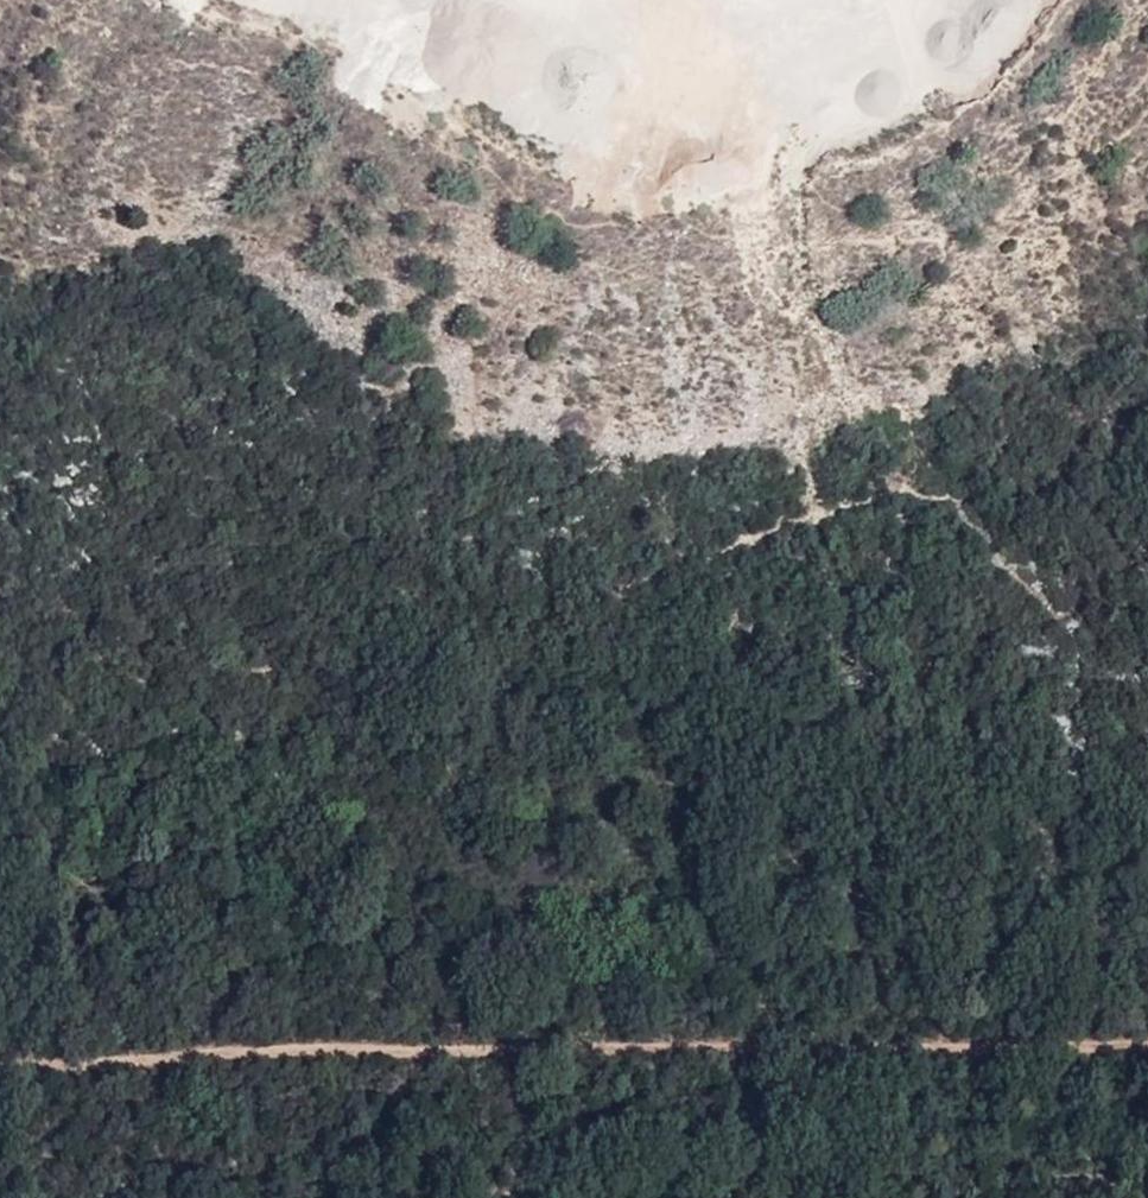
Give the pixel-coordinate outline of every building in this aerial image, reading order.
[(705,12),(690,19),(704,47),(719,39),(705,12)]
